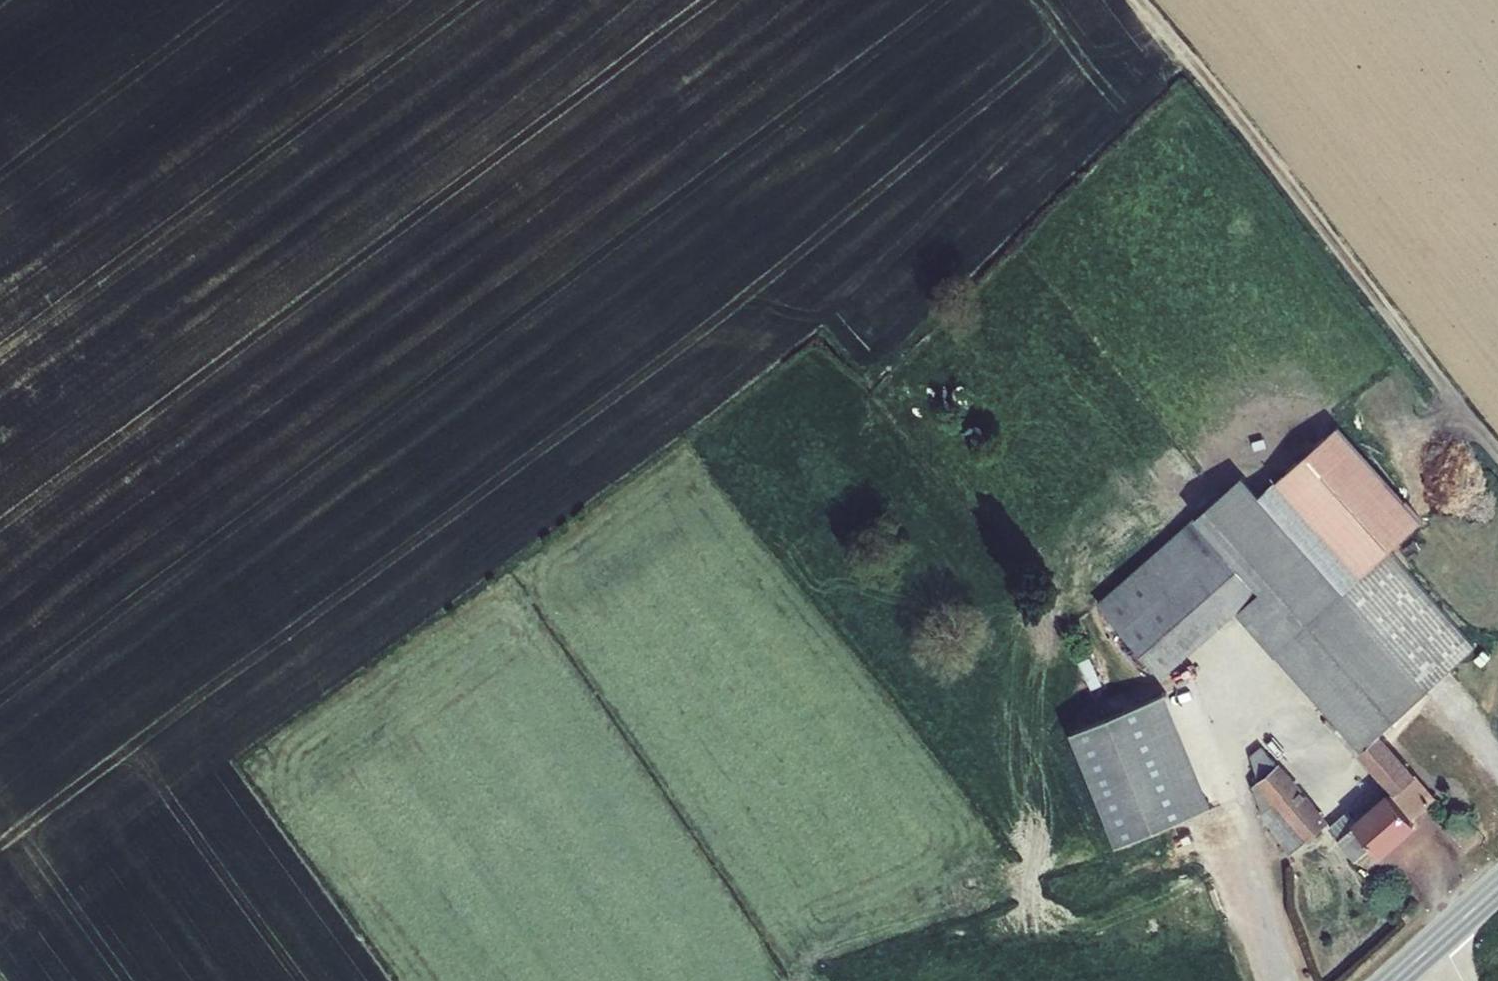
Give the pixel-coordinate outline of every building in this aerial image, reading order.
[(1099,605),(1155,669),(1171,669),(1238,612),(1360,750),(1475,648),(1389,551),(1421,522),(1337,428),(1258,498),(1241,479),(1099,605)] [(1167,694),(1071,732),(1117,846),(1213,807),(1167,694)] [(1373,845),(1381,854),(1414,825),(1409,820),(1432,800),(1379,738),(1361,754),(1384,781),(1329,829),(1338,840),(1356,861),(1373,845)] [(1263,814),(1289,855),(1326,823),(1263,749),(1250,759),(1260,784),(1275,802),(1263,814)] [(1263,814),(1275,802),(1260,784),(1253,787),(1263,814)]
